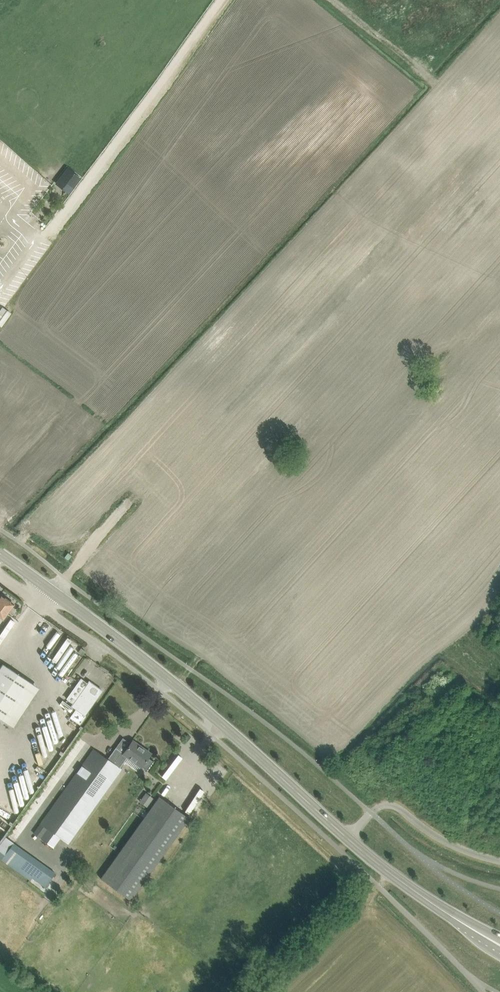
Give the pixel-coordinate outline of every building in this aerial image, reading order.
[(59,180),(56,184),(68,193),(71,190),(80,178),(68,169),(59,180)] [(11,312),(1,306),(0,308),(0,326),(1,327),(11,312)] [(3,619),(8,612),(14,604),(1,595),(0,596),(0,617),(3,619)] [(49,621),(40,631),(47,637),(56,627),(49,621)] [(14,727),(39,688),(2,664),(0,668),(0,718),(14,727)] [(89,680),(71,705),(85,715),(103,690),(89,680)] [(59,739),(62,735),(53,730),(50,734),(59,739)] [(192,735),(188,732),(183,739),(187,742),(192,735)] [(94,749),(33,832),(54,847),(61,838),(67,843),(121,769),(119,768),(128,756),(142,766),(147,770),(146,771),(154,761),(154,760),(153,762),(148,758),(151,753),(133,740),(124,753),(116,747),(107,759),(94,749)] [(144,792),(140,802),(148,805),(152,795),(144,792)] [(159,796),(101,878),(131,899),(189,818),(159,796)] [(14,842),(2,859),(30,880),(32,877),(45,887),(56,872),(14,842)]
